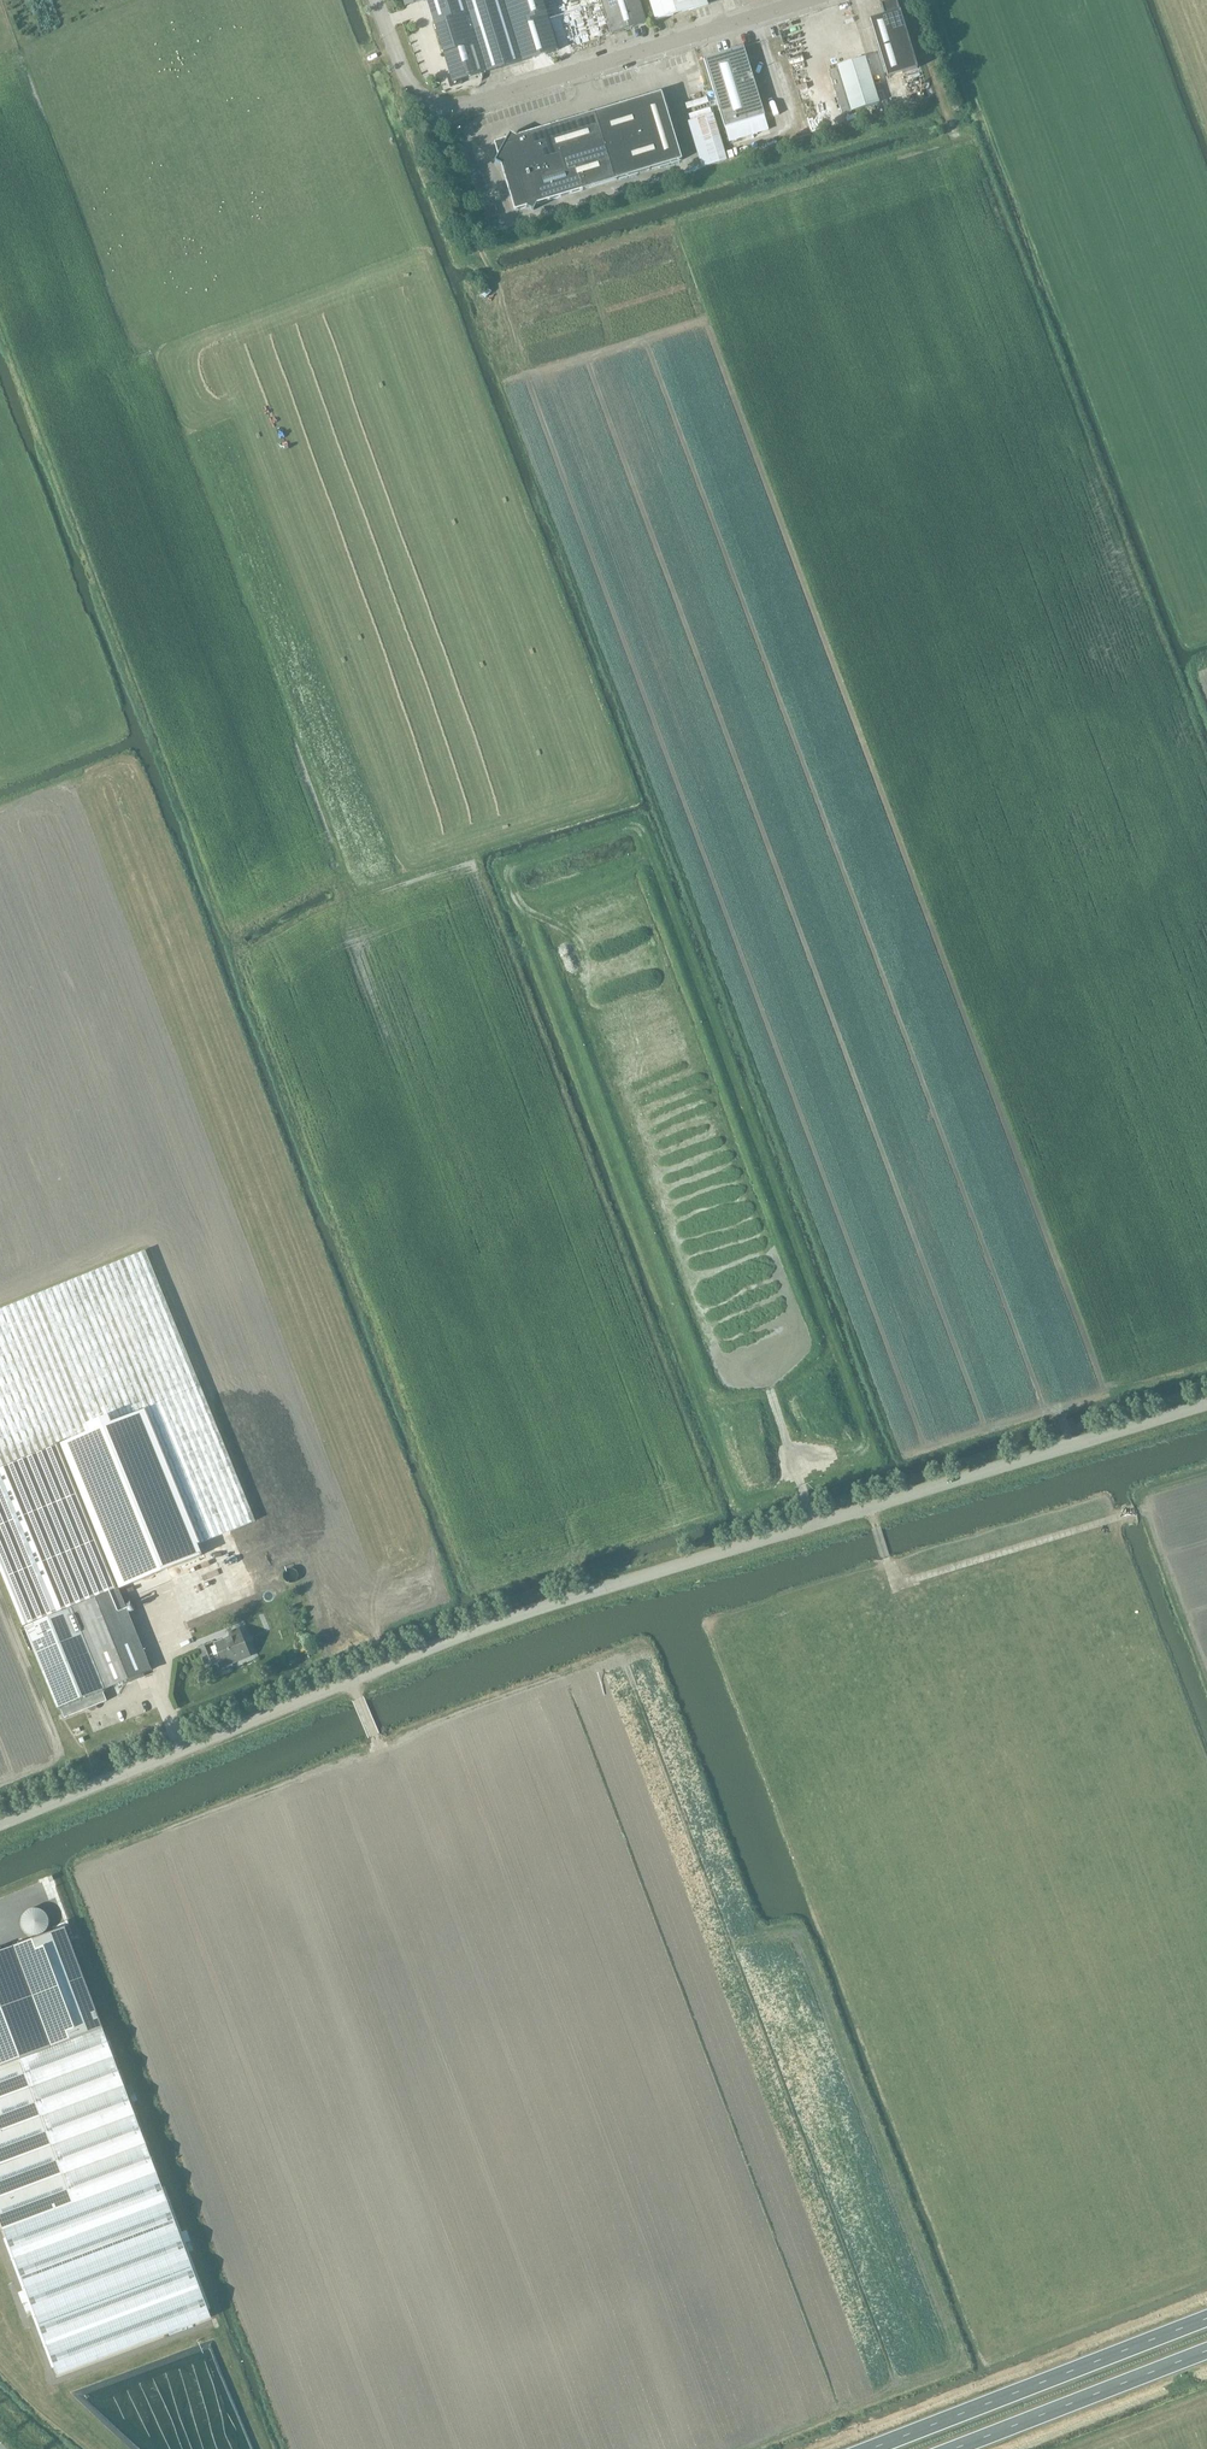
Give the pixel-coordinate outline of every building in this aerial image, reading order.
[(451,75),(447,76),(451,87),(461,83),(460,80),(483,73),(488,72),(522,61),(558,51),(547,14),(543,0),(428,0),(451,75)] [(611,34),(646,23),(639,0),(600,0),(611,34)] [(656,20),(696,7),(694,0),(649,0),(656,20)] [(900,11),(896,0),(894,0),(881,4),(885,16),(870,20),(888,77),(918,68),(900,11)] [(411,6),(402,8),(405,18),(413,16),(411,6)] [(744,46),(704,59),(725,128),(765,116),(744,46)] [(693,49),(678,53),(680,59),(695,55),(693,49)] [(838,68),(829,70),(842,114),(880,103),(866,57),(837,65),(838,68)] [(677,68),(681,77),(698,69),(693,60),(677,68)] [(495,162),(502,165),(516,211),(528,207),(534,210),(537,204),(682,160),(661,92),(495,143),(499,156),(495,162)] [(707,96),(698,98),(697,94),(684,96),(686,108),(709,103),(707,96)] [(690,121),(704,167),(705,167),(728,160),(713,114),(690,121)] [(484,206),(488,219),(499,215),(495,202),(484,206)] [(0,1310),(0,1570),(23,1628),(25,1627),(119,1589),(202,1556),(197,1544),(255,1521),(147,1251),(0,1310)] [(239,1605),(284,1591),(276,1563),(226,1578),(227,1584),(230,1595),(225,1597),(227,1603),(233,1601),(237,1600),(239,1605)] [(143,1584),(124,1592),(131,1611),(150,1603),(143,1584)] [(194,1586),(190,1598),(197,1600),(201,1589),(194,1586)] [(119,1589),(25,1627),(58,1708),(61,1707),(65,1718),(107,1701),(103,1690),(152,1670),(119,1589)] [(232,1637),(216,1644),(221,1657),(217,1658),(221,1668),(251,1656),(241,1634),(239,1629),(230,1633),(232,1637)] [(65,1927),(0,1951),(0,2066),(103,2028),(65,1927)] [(0,2066),(0,2220),(58,2375),(211,2318),(103,2028),(0,2066)] [(0,2285),(0,2370),(19,2365),(17,2357),(7,2360),(5,2353),(19,2349),(3,2284),(0,2285)]
